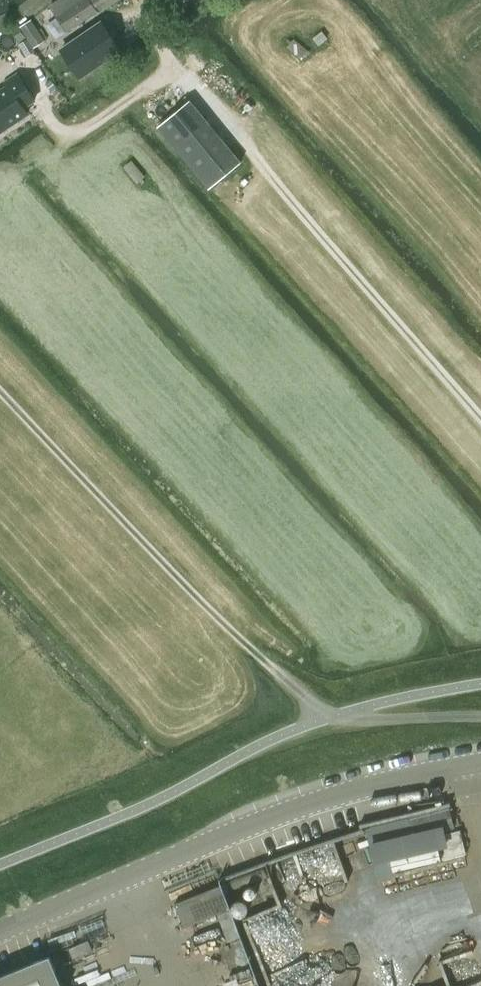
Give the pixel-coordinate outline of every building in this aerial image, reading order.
[(98,14),(119,0),(60,0),(37,15),(44,25),(56,17),(66,32),(97,12),(98,14)] [(34,48),(45,41),(31,20),(20,28),(34,48)] [(101,22),(60,50),(79,77),(119,50),(101,22)] [(28,114),(23,107),(34,100),(17,74),(5,82),(8,86),(0,91),(0,132),(28,114)] [(158,126),(210,188),(240,163),(188,100),(158,126)] [(454,827),(449,808),(364,829),(375,861),(452,841),(450,829),(454,827)] [(184,928),(231,909),(221,885),(175,903),(184,928)] [(69,948),(73,958),(92,950),(88,940),(69,948)] [(50,956),(46,958),(0,976),(0,985),(62,985),(50,956)]
